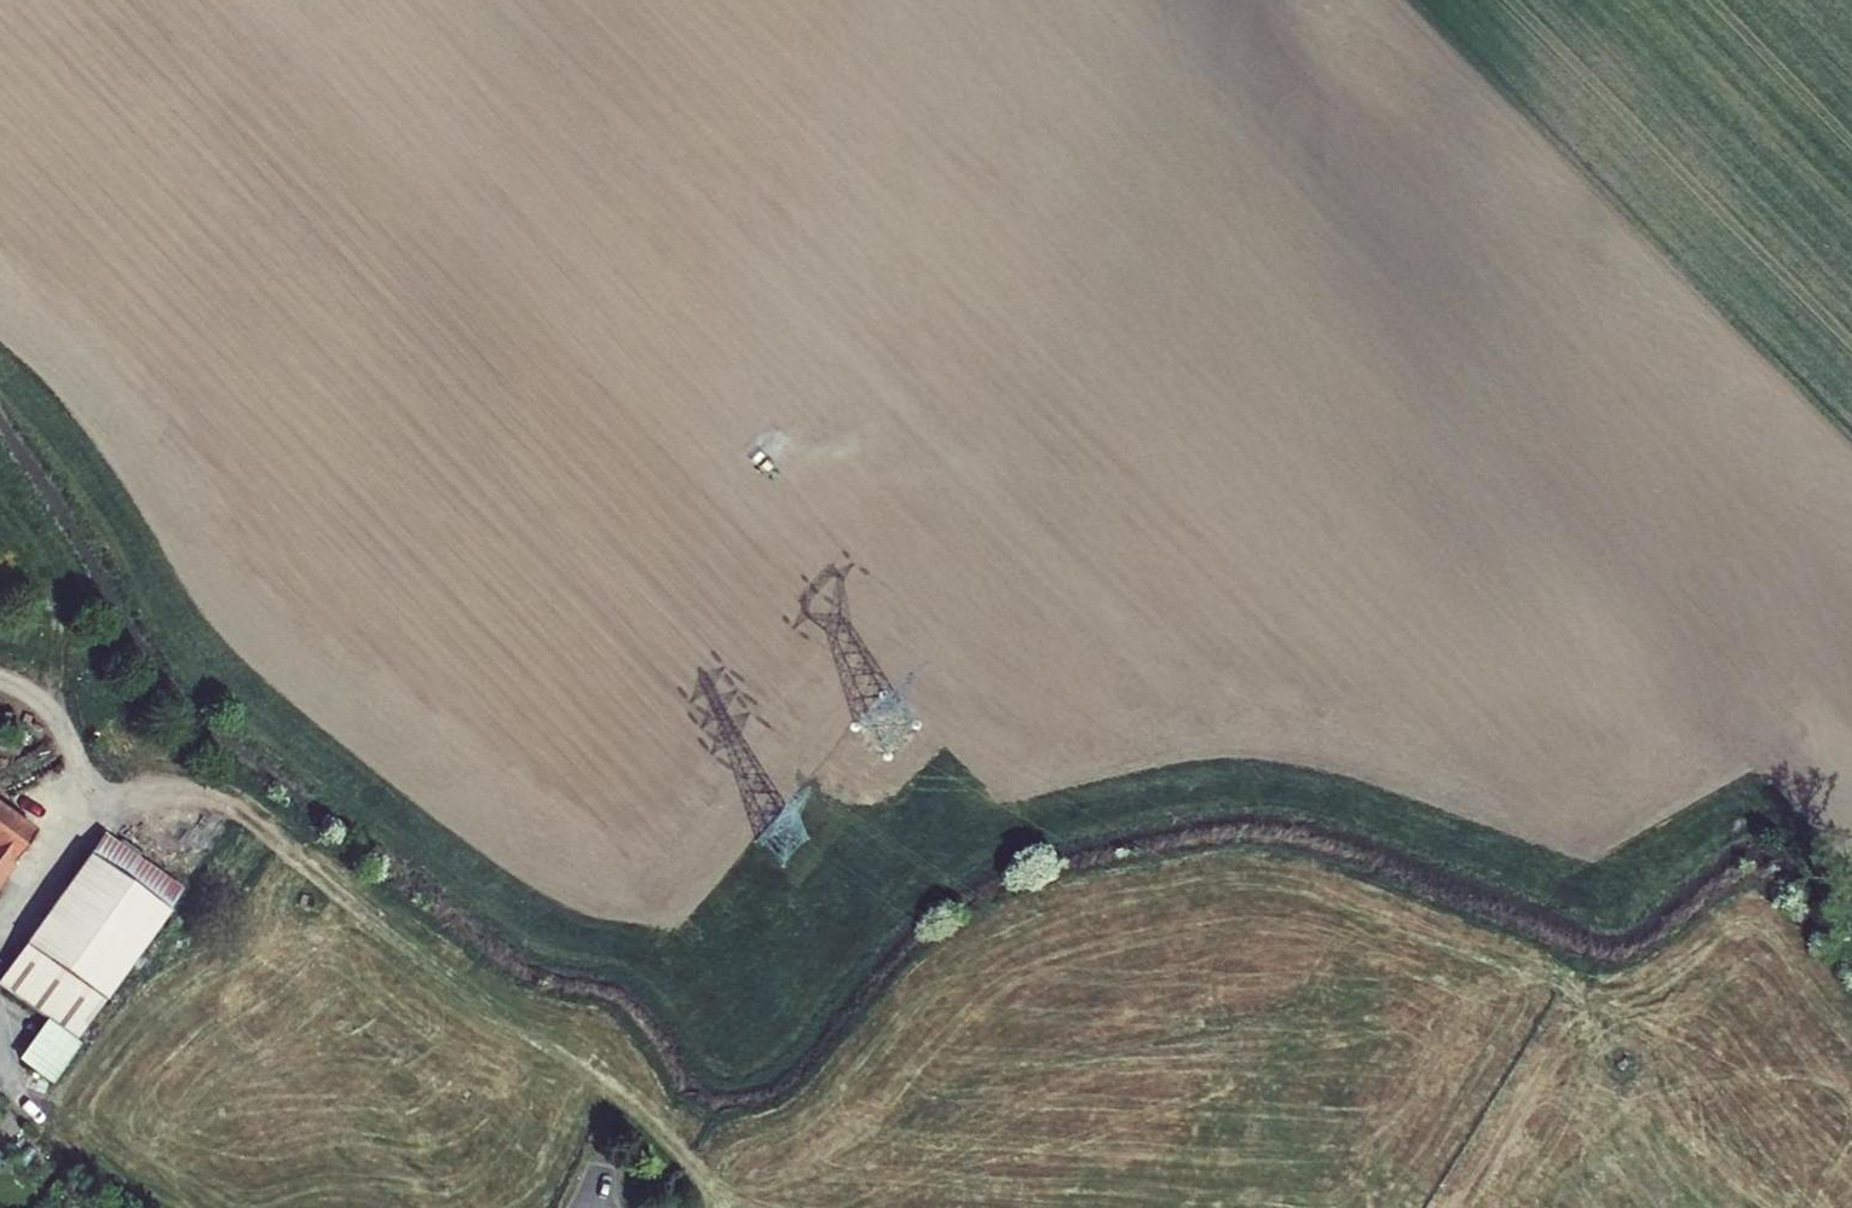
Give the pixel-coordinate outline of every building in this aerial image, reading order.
[(33,831),(0,809),(0,878),(33,831)] [(44,1020),(75,1042),(182,892),(113,843),(103,837),(0,978),(0,989),(44,1020)]
